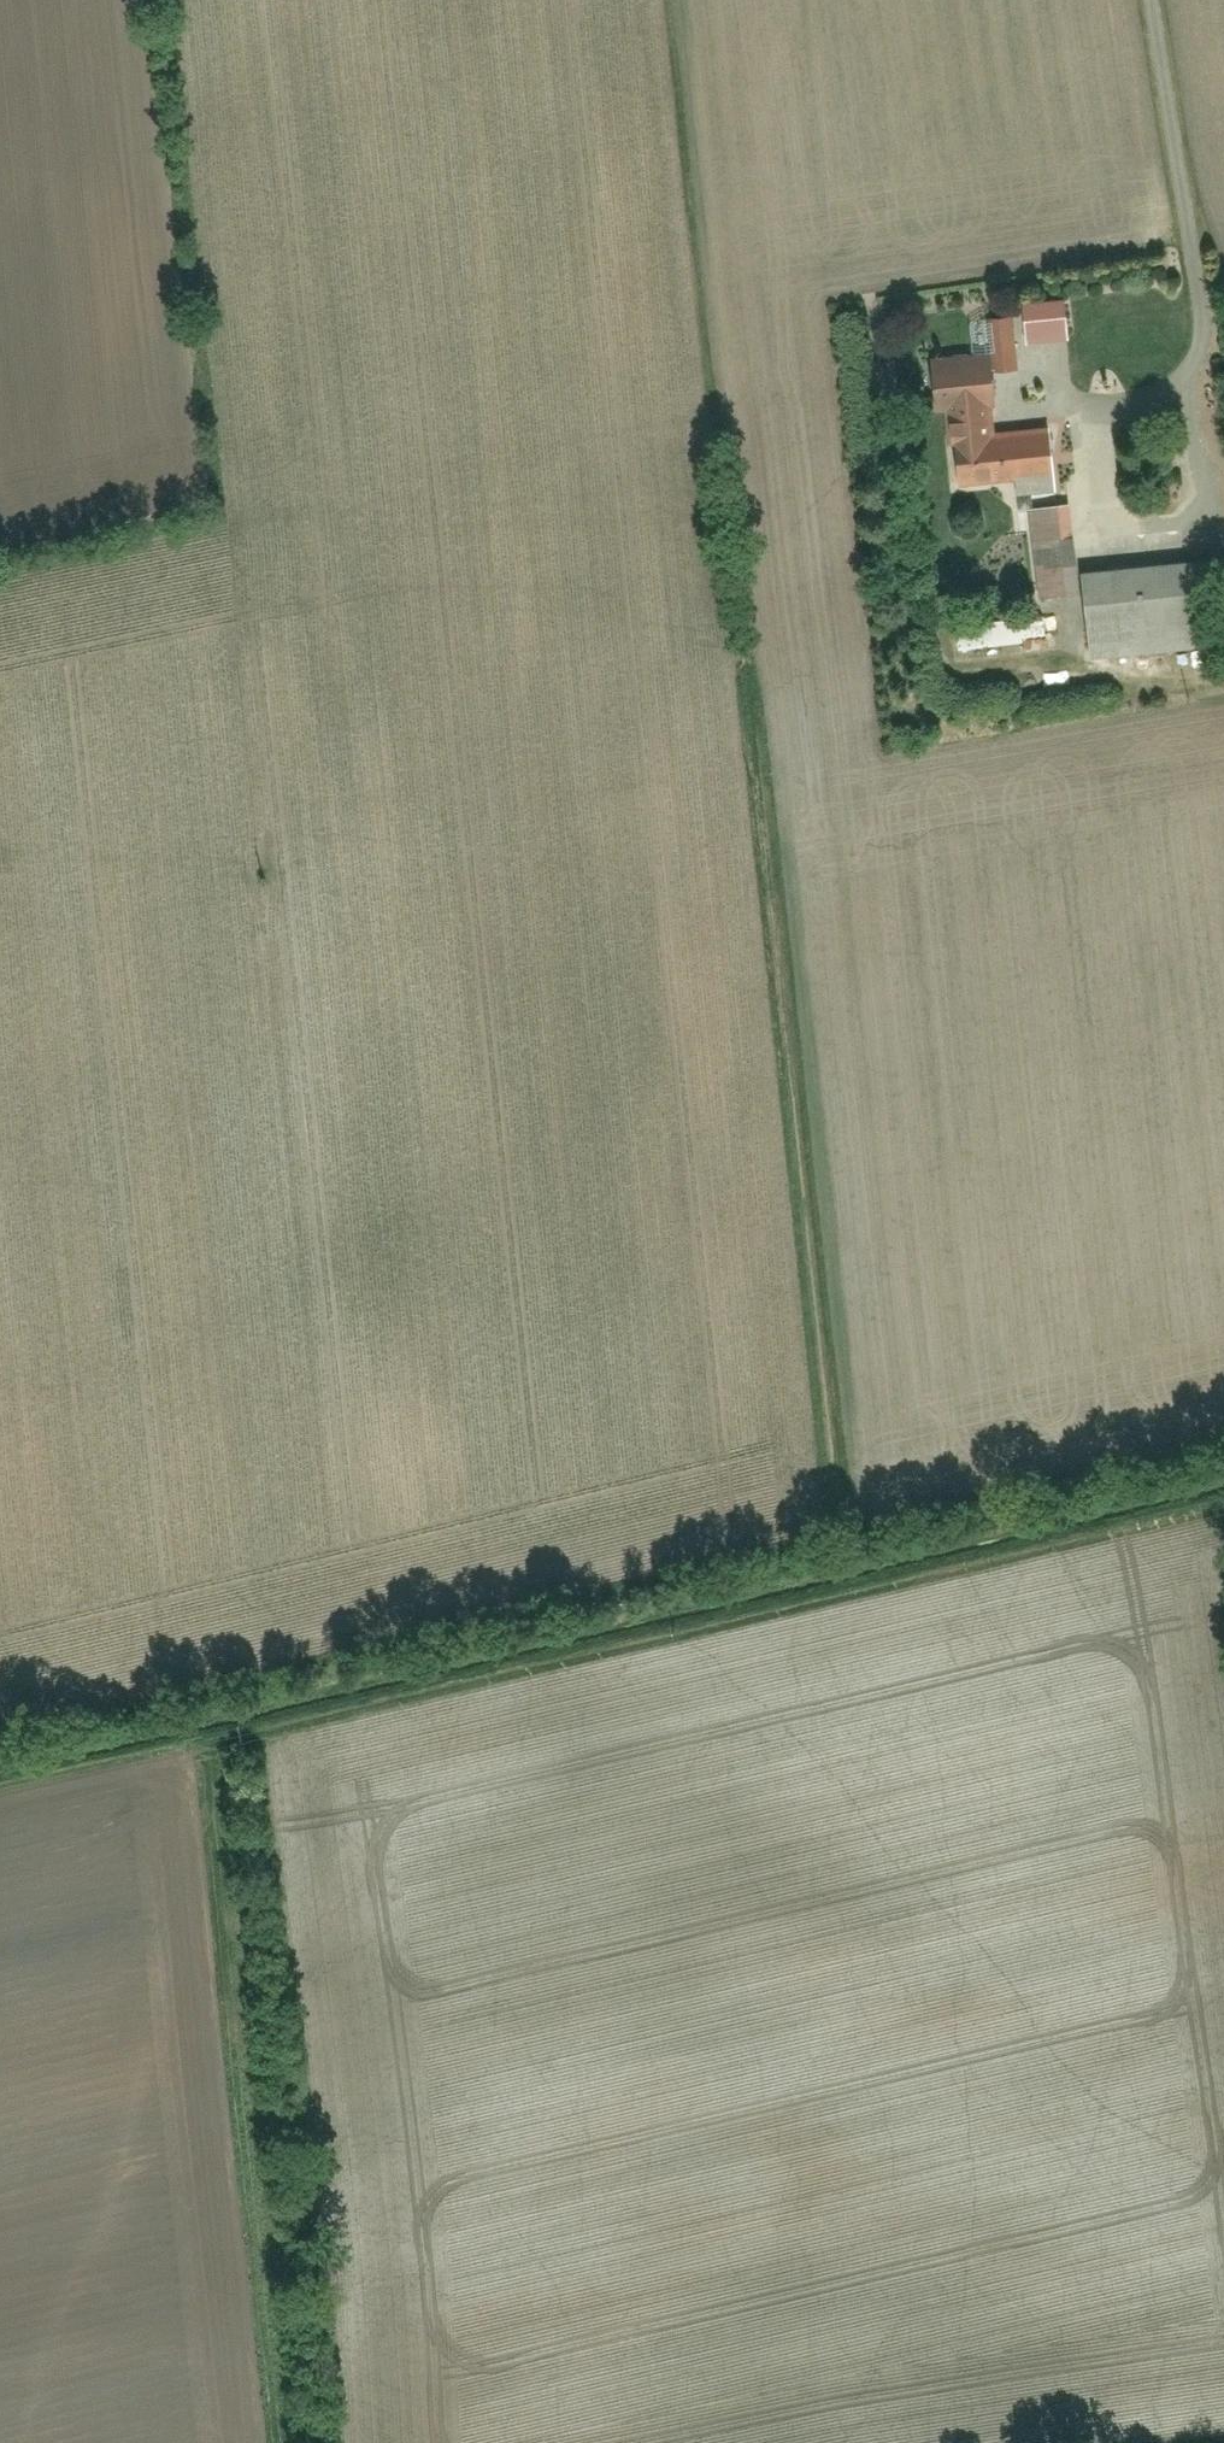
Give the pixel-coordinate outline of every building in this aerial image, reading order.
[(996,372),(1019,370),(1016,318),(992,319),(996,372)] [(959,486),(1014,482),(1015,496),(1056,494),(1052,430),(995,434),(993,409),(996,409),(993,362),(931,366),(934,414),(946,413),(948,447),(956,447),(959,486)] [(1026,508),(1034,599),(1081,595),(1073,504),(1026,508)] [(1084,571),(1092,657),(1220,646),(1212,559),(1084,571)] [(958,621),(960,649),(1023,645),(1021,617),(958,621)]
